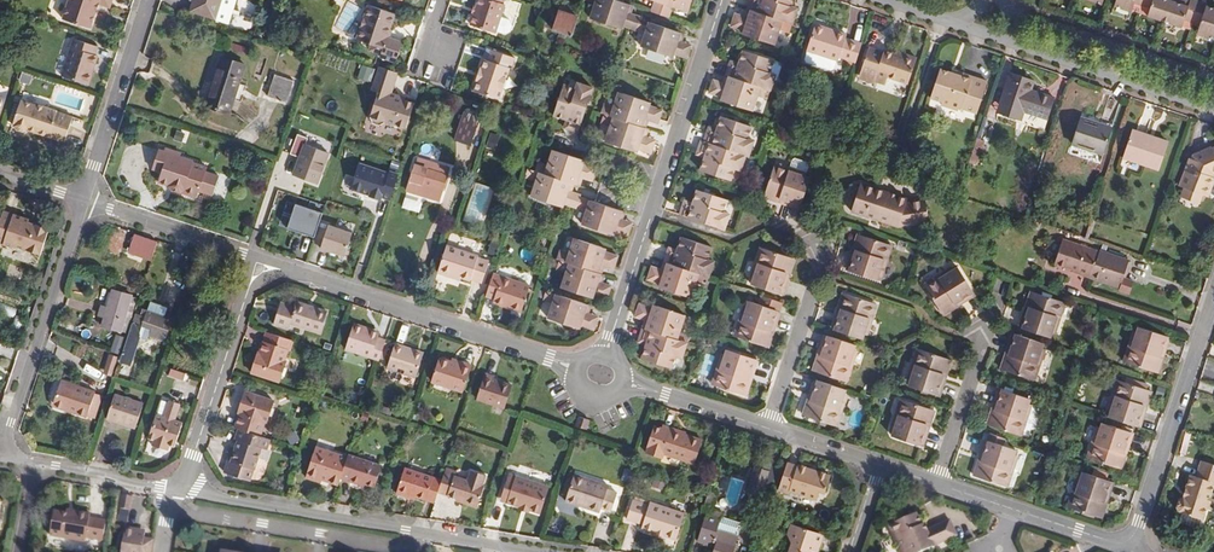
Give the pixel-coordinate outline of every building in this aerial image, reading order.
[(62,17),(89,26),(97,2),(109,5),(110,0),(67,0),(62,17)] [(231,0),(196,0),(191,13),(229,25),(237,2),(231,0)] [(508,6),(505,5),(507,0),(483,0),(481,7),(477,6),(474,15),(477,16),(474,26),(498,34),(499,32),(508,35),(514,32),(515,27),(513,21),(503,19),(508,6)] [(638,8),(629,5),(614,0),(591,0),(590,2),(601,6),(596,22),(627,32),(628,28),(634,30),(639,32),(641,33),(642,31),(645,22),(645,21),(645,20),(636,17),(638,8)] [(668,0),(647,0),(657,3),(654,13),(662,16),(668,0)] [(695,0),(668,0),(662,16),(672,20),(676,10),(691,14),(695,0)] [(787,12),(781,10),(784,0),(750,0),(750,1),(747,0),(741,0),(738,13),(782,27),(787,12)] [(1113,4),(1131,10),(1134,2),(1149,6),(1146,15),(1180,27),(1183,18),(1198,23),(1196,32),(1213,37),(1213,35),(1213,8),(1205,4),(1206,1),(1201,0),(1115,0),(1113,4)] [(393,39),(395,32),(393,31),(398,15),(373,6),(361,41),(375,45),(387,49),(385,55),(384,58),(400,64),(407,44),(393,39)] [(576,38),(583,17),(564,11),(557,32),(576,38)] [(764,48),(769,33),(779,36),(782,27),(738,13),(735,20),(725,17),(721,30),(733,34),(733,38),(764,48)] [(687,44),(689,37),(645,22),(642,31),(651,34),(646,49),(678,59),(679,56),(692,60),(696,48),(687,44)] [(845,66),(851,47),(834,42),(835,38),(804,27),(796,53),(797,54),(794,63),(796,66),(819,74),(823,72),(826,64),(827,64),(828,60),(845,66)] [(72,36),(59,72),(85,81),(90,68),(88,67),(89,61),(91,62),(94,53),(92,52),(95,44),(72,36)] [(385,55),(387,49),(375,45),(374,51),(385,55)] [(480,84),(477,93),(502,101),(513,66),(515,67),(518,59),(495,51),(491,62),(488,61),(485,69),(483,69),(478,84),(480,84)] [(897,86),(905,61),(892,56),(891,59),(883,57),(872,53),(872,55),(858,51),(849,79),(865,84),(868,77),(877,80),(897,86)] [(765,78),(759,76),(763,64),(733,53),(728,67),(720,64),(716,78),(760,92),(765,78)] [(227,57),(210,106),(231,113),(248,64),(227,57)] [(375,70),(363,66),(359,79),(371,83),(375,70)] [(399,75),(380,68),(371,91),(379,94),(370,119),(407,132),(417,104),(392,95),(399,75)] [(965,116),(975,84),(949,76),(948,79),(939,76),(927,72),(918,100),(930,104),(930,107),(946,113),(947,110),(965,116)] [(277,74),(269,99),(288,105),(296,80),(277,74)] [(1041,102),(1017,93),(1021,84),(998,76),(988,107),(1011,114),(1035,122),(1041,102)] [(874,87),(877,80),(868,77),(865,84),(874,87)] [(760,92),(716,78),(714,84),(758,99),(760,92)] [(758,99),(714,84),(713,87),(703,83),(699,96),(712,100),(711,104),(742,114),(747,99),(757,102),(758,99)] [(566,86),(556,116),(569,121),(567,129),(581,134),(596,89),(580,84),(578,90),(566,86)] [(659,126),(663,114),(651,110),(652,106),(621,95),(616,111),(606,107),(603,117),(605,118),(647,132),(650,123),(659,126)] [(21,99),(12,124),(15,124),(16,128),(23,131),(26,128),(27,127),(36,129),(36,132),(63,141),(72,115),(56,110),(56,109),(35,102),(35,103),(21,99)] [(1011,114),(988,107),(985,116),(1007,123),(1011,114)] [(468,112),(460,138),(475,143),(484,117),(468,112)] [(750,136),(755,124),(725,114),(720,127),(712,124),(707,138),(748,152),(752,153),(757,138),(750,136)] [(1074,142),(1105,152),(1113,128),(1082,117),(1074,142)] [(647,140),(650,132),(647,132),(605,118),(603,127),(612,130),(607,146),(639,156),(640,152),(653,157),(657,143),(647,140)] [(82,135),(84,120),(74,119),(72,134),(82,135)] [(1133,131),(1125,156),(1162,168),(1171,140),(1155,135),(1153,138),(1133,131)] [(501,137),(491,134),(487,148),(497,151),(501,137)] [(744,167),(748,152),(707,138),(704,137),(700,152),(708,154),(704,168),(734,177),(738,165),(744,167)] [(964,166),(972,144),(965,142),(957,164),(964,166)] [(308,145),(297,176),(320,185),(332,154),(308,145)] [(1211,149),(1210,147),(1192,155),(1190,158),(1188,158),(1178,186),(1183,188),(1201,195),(1206,197),(1213,179),(1211,178),(1211,176),(1212,174),(1213,174),(1213,148),(1211,149)] [(181,154),(166,148),(165,152),(181,157),(181,154)] [(221,178),(208,174),(210,169),(193,164),(193,161),(181,157),(165,152),(159,150),(153,169),(162,172),(159,182),(164,184),(165,181),(171,183),(170,186),(171,192),(180,195),(183,194),(199,200),(202,193),(215,197),(221,178)] [(595,183),(599,170),(586,166),(587,162),(556,152),(551,167),(541,164),(538,173),(577,186),(582,188),(585,180),(595,183)] [(431,203),(439,179),(437,178),(440,170),(410,161),(399,192),(410,196),(412,189),(431,196),(429,203),(431,203)] [(401,176),(362,164),(353,191),(393,203),(401,176)] [(776,166),(766,195),(782,201),(783,199),(787,200),(786,202),(802,207),(812,177),(806,176),(807,173),(791,167),(791,170),(776,166)] [(580,208),(583,199),(584,197),(574,194),(577,186),(538,173),(532,171),(529,181),(539,183),(534,199),(565,209),(567,206),(571,207),(580,210),(580,208)] [(908,202),(909,198),(899,194),(898,198),(891,196),(892,192),(864,182),(855,210),(901,225),(932,221),(929,200),(908,202)] [(724,210),(728,197),(698,187),(693,201),(685,198),(681,212),(724,227),(729,212),(724,210)] [(1197,204),(1201,195),(1183,188),(1179,197),(1197,204)] [(431,196),(412,189),(410,196),(429,203),(431,196)] [(625,222),(627,214),(598,204),(583,199),(580,208),(590,211),(585,227),(616,237),(617,234),(630,238),(634,225),(625,222)] [(326,215),(298,206),(290,230),(318,239),(326,215)] [(6,213),(0,229),(0,244),(43,259),(54,229),(6,213)] [(355,235),(330,227),(322,252),(347,260),(355,235)] [(853,251),(848,267),(878,277),(883,263),(886,264),(892,248),(889,247),(890,241),(860,231),(855,247),(857,248),(856,252),(853,251)] [(150,256),(156,240),(133,232),(127,248),(150,256)] [(654,264),(650,276),(662,281),(661,284),(692,295),(697,280),(707,284),(715,259),(710,258),(714,245),(684,235),(680,248),(671,245),(664,267),(654,264)] [(1066,239),(1058,263),(1078,269),(1077,271),(1124,287),(1123,289),(1133,292),(1136,280),(1127,277),(1132,259),(1104,250),(1103,251),(1066,239)] [(617,271),(621,258),(608,254),(609,250),(578,240),(573,255),(563,252),(560,261),(563,262),(605,276),(607,267),(617,271)] [(451,248),(442,274),(456,279),(457,276),(476,282),(476,281),(486,284),(493,263),(483,260),(483,259),(451,248)] [(754,278),(752,283),(782,293),(787,278),(785,277),(786,273),(789,273),(794,258),(764,248),(759,262),(756,261),(751,277),(754,278)] [(605,285),(607,277),(605,276),(563,262),(560,271),(570,274),(565,290),(596,300),(598,296),(611,301),(614,288),(605,285)] [(942,279),(929,286),(946,313),(960,305),(958,302),(962,300),(964,302),(978,293),(961,266),(956,269),(954,267),(940,276),(942,279)] [(525,314),(534,288),(497,275),(490,298),(498,301),(508,304),(507,308),(525,314)] [(115,332),(125,296),(106,291),(102,306),(99,317),(97,327),(115,332)] [(1025,311),(1020,327),(1050,337),(1052,332),(1055,332),(1060,316),(1058,315),(1062,301),(1032,291),(1027,307),(1028,308),(1027,312),(1025,311)] [(873,324),(878,309),(876,308),(877,302),(846,292),(841,308),(844,309),(842,313),(840,312),(835,328),(865,338),(870,324),(873,324)] [(590,315),(593,307),(549,293),(546,303),(556,306),(551,320),(582,331),(584,327),(597,331),(601,319),(590,315)] [(777,328),(781,313),(782,311),(784,304),(764,297),(761,306),(751,302),(749,308),(747,307),(741,323),(744,323),(740,338),(770,348),(775,332),(773,331),(774,327),(777,328)] [(156,316),(158,307),(141,302),(138,311),(135,309),(133,315),(129,314),(113,361),(123,364),(132,337),(140,339),(141,335),(153,339),(159,317),(156,316)] [(282,302),(275,324),(290,329),(292,324),(321,333),(328,312),(299,303),(297,308),(282,302)] [(684,328),(689,313),(658,303),(657,306),(644,302),(640,314),(649,317),(646,325),(691,340),(693,331),(684,328)] [(99,317),(102,306),(97,305),(94,316),(99,317)] [(157,340),(163,319),(159,317),(153,339),(157,340)] [(372,362),(378,342),(370,340),(371,337),(362,335),(363,330),(346,325),(338,350),(372,362)] [(686,355),(691,340),(646,325),(642,339),(650,341),(645,355),(676,365),(680,353),(686,355)] [(1133,347),(1129,361),(1159,371),(1165,355),(1162,355),(1163,350),(1166,351),(1171,335),(1141,325),(1139,331),(1136,330),(1131,346),(1133,347)] [(1043,365),(1048,349),(1045,348),(1047,342),(1017,332),(1012,348),(1014,349),(1013,353),(1010,352),(1005,368),(1035,378),(1040,364),(1043,365)] [(822,354),(816,369),(847,379),(851,365),(854,366),(859,350),(857,349),(859,343),(828,333),(823,349),(825,350),(824,354),(822,354)] [(277,362),(280,352),(283,352),(286,342),(260,334),(253,354),(255,355),(253,364),(248,362),(244,373),(272,383),(279,363),(277,362)] [(408,379),(414,358),(404,355),(406,351),(387,345),(379,369),(408,379)] [(722,369),(717,383),(747,394),(752,378),(750,377),(751,373),(754,373),(759,358),(729,348),(727,353),(724,353),(719,368),(722,369)] [(914,382),(912,388),(942,398),(947,382),(945,381),(946,377),(948,378),(953,362),(923,352),(919,366),(916,366),(911,381),(914,382)] [(455,392),(463,367),(453,363),(452,366),(441,363),(431,359),(423,382),(455,392)] [(100,361),(98,369),(105,372),(108,364),(100,361)] [(477,375),(468,400),(495,409),(503,386),(485,380),(485,377),(477,375)] [(845,411),(850,395),(847,394),(849,389),(819,378),(814,394),(816,395),(815,399),(812,398),(807,414),(837,424),(842,410),(845,411)] [(1143,409),(1144,404),(1147,405),(1152,389),(1122,379),(1119,385),(1117,384),(1111,400),(1114,401),(1109,415),(1140,425),(1145,409),(1143,409)] [(81,416),(89,392),(56,381),(49,402),(63,406),(62,410),(81,416)] [(996,406),(991,422),(1021,432),(1026,418),(1029,419),(1034,403),(1031,402),(1033,396),(1003,386),(998,402),(1000,403),(999,407),(996,406)] [(260,423),(267,402),(237,392),(233,405),(238,407),(235,415),(233,414),(228,429),(231,429),(253,437),(257,422),(260,423)] [(109,394),(102,418),(129,427),(137,404),(109,394)] [(174,423),(167,421),(173,405),(163,402),(162,403),(154,400),(141,437),(147,439),(145,445),(160,450),(161,444),(162,440),(168,442),(174,423)] [(62,410),(63,406),(49,402),(47,406),(62,410)] [(897,432),(895,438),(925,448),(930,432),(928,432),(929,427),(932,428),(937,412),(907,403),(902,417),(899,416),(894,432),(897,432)] [(569,417),(565,426),(576,430),(579,420),(569,417)] [(1098,442),(1093,456),(1123,467),(1128,451),(1126,450),(1127,446),(1129,446),(1135,431),(1105,420),(1103,426),(1100,425),(1095,441),(1098,442)] [(654,447),(651,454),(667,460),(669,454),(700,464),(707,442),(677,431),(677,429),(668,426),(666,430),(658,427),(651,447),(654,447)] [(247,469),(254,448),(260,450),(262,440),(253,437),(231,429),(228,439),(231,440),(224,462),(221,461),(218,473),(238,480),(242,467),(247,469)] [(1013,473),(1019,456),(1016,455),(1018,450),(1005,446),(1007,438),(990,433),(982,455),(984,456),(983,460),(981,460),(976,476),(1006,486),(1010,472),(1013,473)] [(333,480),(340,458),(309,447),(298,478),(310,482),(311,478),(331,485),(333,480)] [(367,488),(374,466),(341,455),(340,458),(333,480),(352,486),(353,483),(367,488)] [(1176,511),(1201,519),(1205,507),(1213,510),(1213,494),(1210,493),(1213,482),(1213,465),(1200,460),(1196,475),(1189,473),(1184,486),(1181,497),(1177,498),(1175,506),(1176,509),(1176,511)] [(800,472),(801,466),(791,463),(789,468),(800,472)] [(759,465),(751,491),(763,495),(771,470),(759,465)] [(827,495),(833,477),(817,472),(816,473),(811,471),(811,469),(801,466),(800,472),(789,468),(781,493),(792,496),(793,493),(819,502),(822,493),(827,495)] [(243,481),(247,469),(242,467),(238,480),(243,481)] [(469,508),(476,486),(475,485),(478,475),(463,469),(460,481),(447,476),(448,472),(437,468),(433,481),(430,492),(455,500),(455,503),(469,508)] [(430,492),(433,481),(396,469),(388,492),(400,496),(401,494),(426,503),(430,492)] [(1063,494),(1058,508),(1088,518),(1093,502),(1091,501),(1092,497),(1095,498),(1100,482),(1070,472),(1068,478),(1065,477),(1060,493),(1063,494)] [(499,503),(507,477),(500,474),(491,500),(499,503)] [(565,476),(556,502),(590,513),(592,509),(602,513),(607,494),(598,491),(599,487),(565,476)] [(532,513),(540,488),(507,477),(499,503),(514,507),(514,506),(523,509),(522,510),(532,513)] [(126,503),(127,493),(116,492),(115,502),(126,503)] [(667,540),(676,514),(642,503),(641,506),(624,500),(618,519),(634,524),(633,529),(644,532),(657,536),(667,540)] [(97,537),(100,520),(84,517),(84,512),(68,509),(67,512),(61,511),(49,509),(45,532),(79,538),(80,534),(97,537)] [(945,534),(939,520),(916,530),(913,531),(910,525),(905,513),(882,524),(885,533),(884,537),(890,551),(907,551),(945,534)] [(701,543),(718,548),(717,551),(736,551),(740,539),(718,532),(723,517),(711,514),(701,543)] [(145,544),(137,543),(137,538),(138,530),(119,527),(115,551),(144,551),(145,544)] [(831,536),(804,527),(802,531),(795,529),(793,537),(798,545),(796,551),(815,551),(817,545),(826,548),(831,536)] [(798,545),(793,537),(788,551),(796,551),(798,545)]
